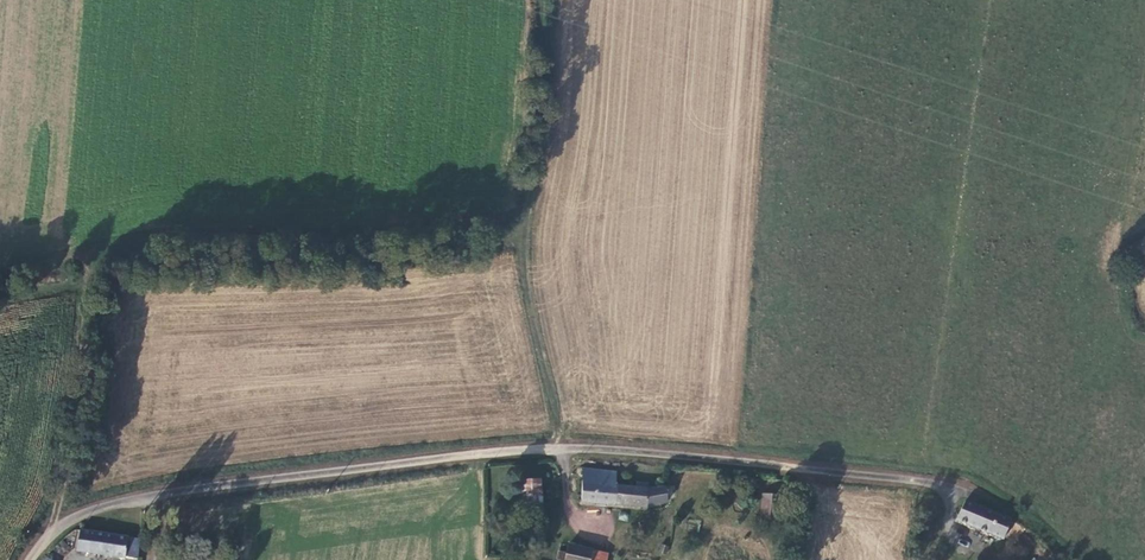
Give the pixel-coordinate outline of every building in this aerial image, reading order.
[(639,501),(672,494),(672,477),(655,480),(613,478),(614,467),(580,464),(577,498),(639,501)] [(521,479),(522,503),(540,502),(538,478),(521,479)] [(761,509),(779,513),(783,489),(765,486),(761,509)] [(980,502),(954,496),(949,513),(998,527),(1002,508),(980,502)] [(141,528),(82,520),(78,542),(137,551),(141,528)] [(663,540),(656,538),(654,546),(662,548),(663,540)] [(553,546),(551,557),(568,559),(599,559),(601,547),(563,540),(561,548),(553,546)]
